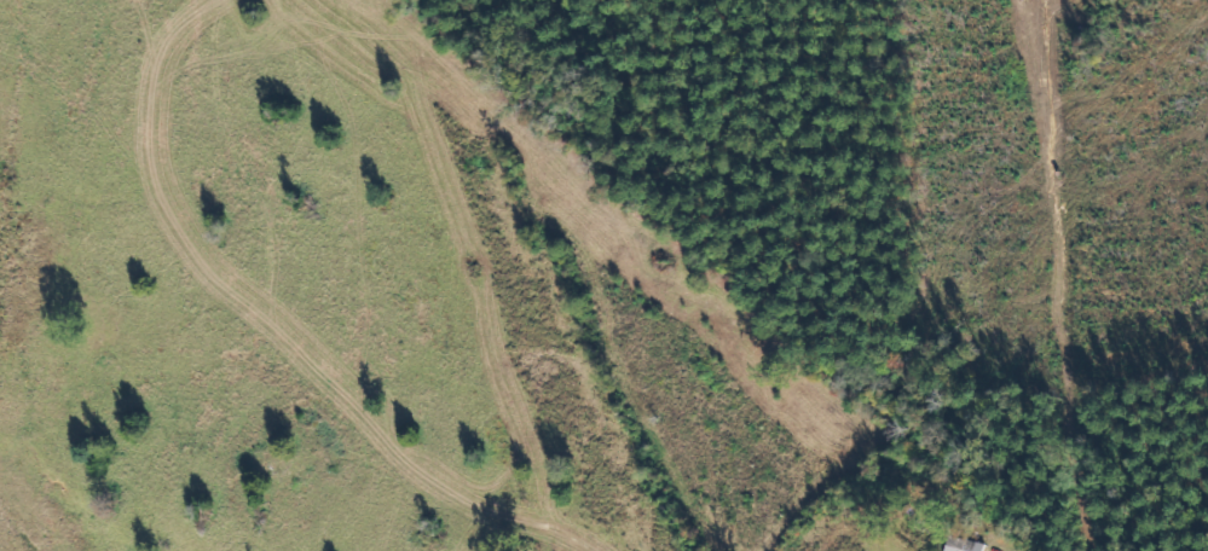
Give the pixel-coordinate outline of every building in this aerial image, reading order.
[(949,538),(947,550),(984,550),(985,543),(949,538)]
